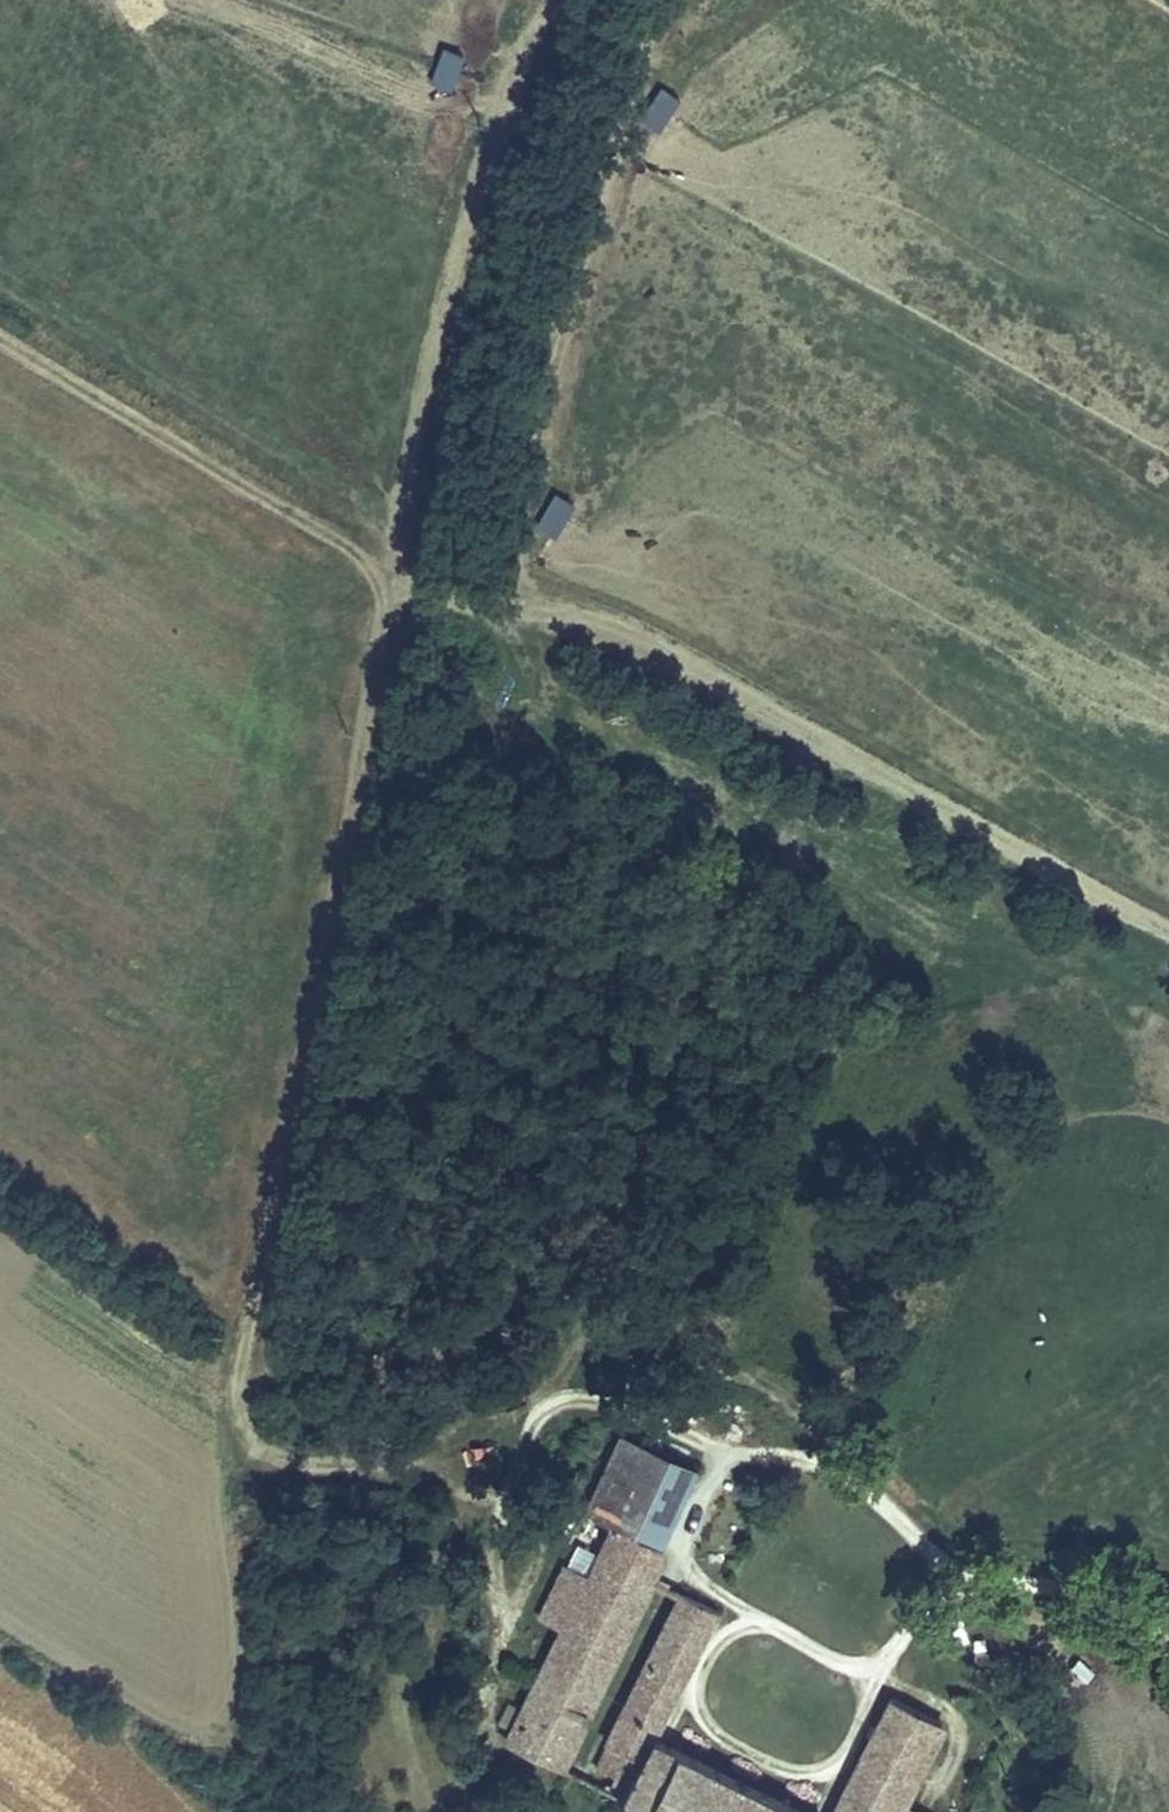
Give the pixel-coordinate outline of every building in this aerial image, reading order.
[(425,81),(448,88),(461,52),(438,44),(425,81)] [(660,1547),(696,1469),(619,1434),(584,1511),(590,1513),(611,1524),(660,1547)] [(562,1627),(611,1524),(590,1513),(584,1511),(539,1615),(562,1627)] [(558,1767),(650,1578),(662,1554),(660,1547),(611,1524),(562,1627),(529,1694),(506,1742),(558,1767)] [(653,1738),(717,1610),(681,1592),(606,1743),(625,1752),(615,1775),(607,1790),(622,1797),(620,1802),(640,1811),(803,1811),(653,1738)] [(940,1721),(890,1696),(832,1811),(894,1811),(900,1800),(940,1721)] [(615,1775),(625,1752),(606,1743),(595,1765),(615,1775)] [(900,1800),(894,1811),(924,1811),(900,1800)]
